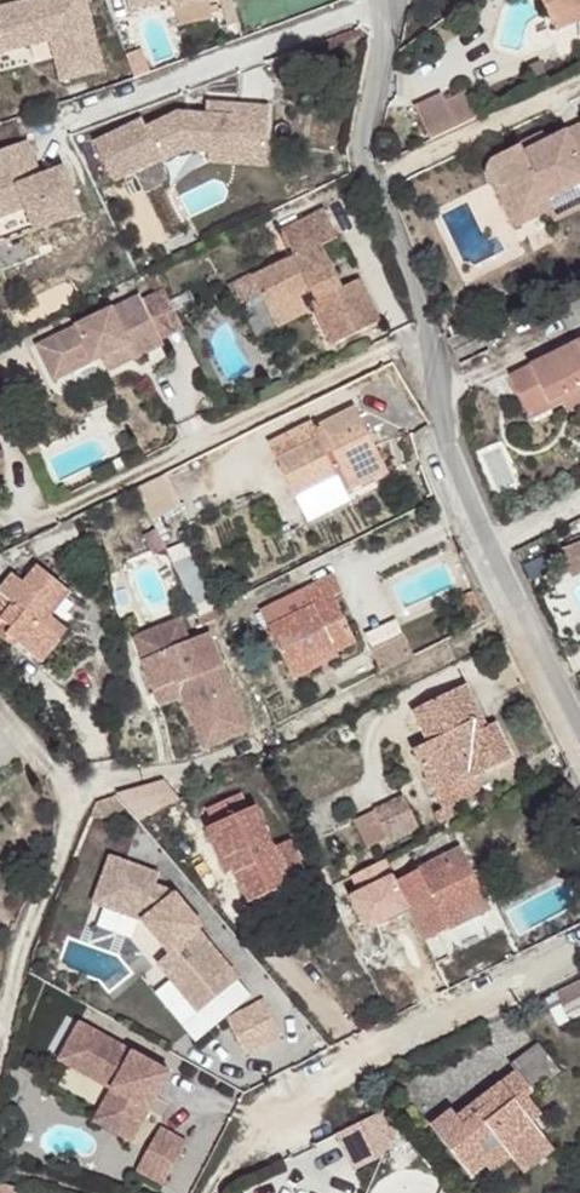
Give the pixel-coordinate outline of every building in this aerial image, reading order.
[(84,0),(48,0),(50,5),(36,8),(34,0),(31,0),(0,8),(0,52),(50,39),(60,80),(102,69),(84,0)] [(48,0),(34,0),(36,8),(50,5),(48,0)] [(549,19),(579,5),(579,0),(540,0),(549,19)] [(555,31),(579,18),(579,5),(549,19),(555,31)] [(152,71),(143,48),(128,54),(136,77),(152,71)] [(415,107),(431,140),(478,118),(466,92),(446,102),(442,94),(415,107)] [(231,153),(232,140),(267,142),(270,104),(213,100),(212,111),(196,110),(183,117),(179,109),(146,125),(142,117),(94,140),(114,181),(162,158),(164,161),(186,150),(209,151),(231,153)] [(579,160),(579,127),(566,133),(579,160)] [(523,213),(548,200),(579,184),(579,160),(566,133),(524,153),(520,145),(490,160),(488,165),(486,172),(487,176),(489,179),(494,184),(498,186),(503,186),(510,185),(523,213)] [(520,145),(524,153),(548,142),(544,134),(520,145)] [(63,166),(30,180),(25,167),(36,162),(27,140),(0,151),(0,217),(27,207),(36,230),(81,212),(63,166)] [(266,165),(267,142),(232,140),(231,153),(209,151),(208,161),(266,165)] [(41,175),(36,162),(25,167),(30,180),(41,175)] [(498,186),(516,225),(552,208),(548,200),(523,213),(510,185),(503,186),(498,186)] [(261,296),(268,311),(299,296),(310,290),(315,300),(311,302),(331,345),(380,322),(359,279),(343,287),(322,245),(338,237),(324,209),(282,231),(295,257),(253,277),(251,273),(227,285),(239,307),(261,296)] [(35,345),(49,375),(98,352),(100,358),(107,372),(164,344),(162,340),(184,329),(164,289),(143,299),(140,295),(35,345)] [(268,311),(276,328),(307,312),(299,296),(268,311)] [(528,414),(578,387),(579,391),(579,340),(510,376),(528,414)] [(49,375),(52,381),(100,358),(98,352),(49,375)] [(531,419),(579,394),(579,391),(578,387),(528,414),(531,419)] [(276,460),(294,496),(337,475),(345,493),(388,471),(356,408),(313,429),(318,439),(276,460)] [(269,445),(276,460),(318,439),(311,424),(269,445)] [(35,442),(22,448),(28,459),(41,453),(35,442)] [(294,496),(307,522),(349,501),(337,475),(294,496)] [(160,476),(135,488),(150,518),(177,506),(160,476)] [(561,549),(570,574),(579,571),(579,541),(561,549)] [(167,553),(199,617),(215,609),(183,545),(167,553)] [(33,657),(60,623),(50,615),(69,591),(38,566),(24,583),(14,574),(0,591),(0,623),(1,621),(11,628),(6,634),(33,657)] [(260,611),(287,667),(333,644),(337,652),(356,642),(334,597),(342,593),(333,575),(301,591),(309,607),(283,620),(275,604),(260,611)] [(275,604),(283,620),(309,607),(301,591),(275,604)] [(188,641),(179,619),(132,639),(141,660),(188,641)] [(0,623),(0,636),(2,638),(6,634),(11,628),(1,621),(0,623)] [(60,623),(33,657),(40,662),(67,629),(60,623)] [(141,660),(154,691),(176,682),(182,696),(204,751),(249,732),(208,632),(141,660)] [(374,654),(382,671),(414,656),(405,638),(374,654)] [(287,667),(293,679),(339,656),(333,644),(287,667)] [(182,696),(176,682),(154,691),(160,706),(182,696)] [(412,750),(433,791),(468,773),(471,779),(473,778),(513,758),(495,722),(486,726),(464,683),(412,709),(429,741),(412,750)] [(433,791),(441,807),(479,789),(473,778),(471,779),(468,773),(433,791)] [(129,822),(174,806),(165,779),(119,794),(129,822)] [(208,808),(243,890),(259,883),(264,896),(290,884),(274,847),(256,806),(247,809),(240,793),(208,808)] [(388,837),(390,841),(419,827),(403,795),(374,809),(388,837)] [(435,812),(439,820),(449,816),(445,807),(435,812)] [(355,818),(369,846),(388,837),(374,809),(355,818)] [(274,847),(290,884),(299,880),(283,843),(274,847)] [(407,910),(423,941),(467,920),(472,917),(468,909),(487,899),(461,847),(395,880),(392,872),(371,882),(388,919),(407,910)] [(108,855),(91,901),(100,904),(110,875),(116,877),(122,860),(108,855)] [(157,962),(199,1013),(239,979),(197,929),(201,925),(173,891),(164,899),(155,888),(159,874),(122,860),(116,877),(110,875),(100,904),(142,919),(169,952),(157,962)] [(259,883),(243,890),(248,903),(264,896),(259,883)] [(155,888),(164,899),(173,891),(156,886),(155,888)] [(467,920),(473,932),(480,929),(473,916),(491,908),(487,899),(468,909),(472,917),(467,920)] [(562,1005),(579,997),(579,981),(556,994),(562,1005)] [(569,1020),(579,1015),(579,997),(562,1005),(569,1020)] [(227,1019),(245,1053),(281,1034),(263,999),(227,1019)] [(111,1088),(100,1109),(138,1130),(170,1072),(79,1022),(59,1059),(111,1088)] [(515,1071),(533,1093),(560,1072),(538,1043),(513,1063),(517,1069),(515,1071)] [(431,1126),(471,1177),(495,1158),(483,1143),(493,1134),(512,1158),(523,1173),(554,1148),(533,1121),(519,1104),(529,1096),(533,1093),(515,1071),(480,1098),(486,1105),(462,1123),(457,1116),(452,1109),(431,1126)] [(542,1113),(529,1096),(519,1104),(533,1121),(542,1113)] [(462,1123),(486,1105),(480,1098),(457,1116),(462,1123)] [(94,1120),(131,1142),(138,1130),(100,1109),(94,1120)] [(160,1128),(136,1170),(162,1185),(186,1143),(160,1128)] [(492,1174),(512,1158),(493,1134),(483,1143),(495,1158),(486,1165),(492,1174)] [(386,1192),(434,1192),(392,1176),(386,1192)] [(13,1188),(0,1184),(0,1192),(12,1192),(13,1188)]
